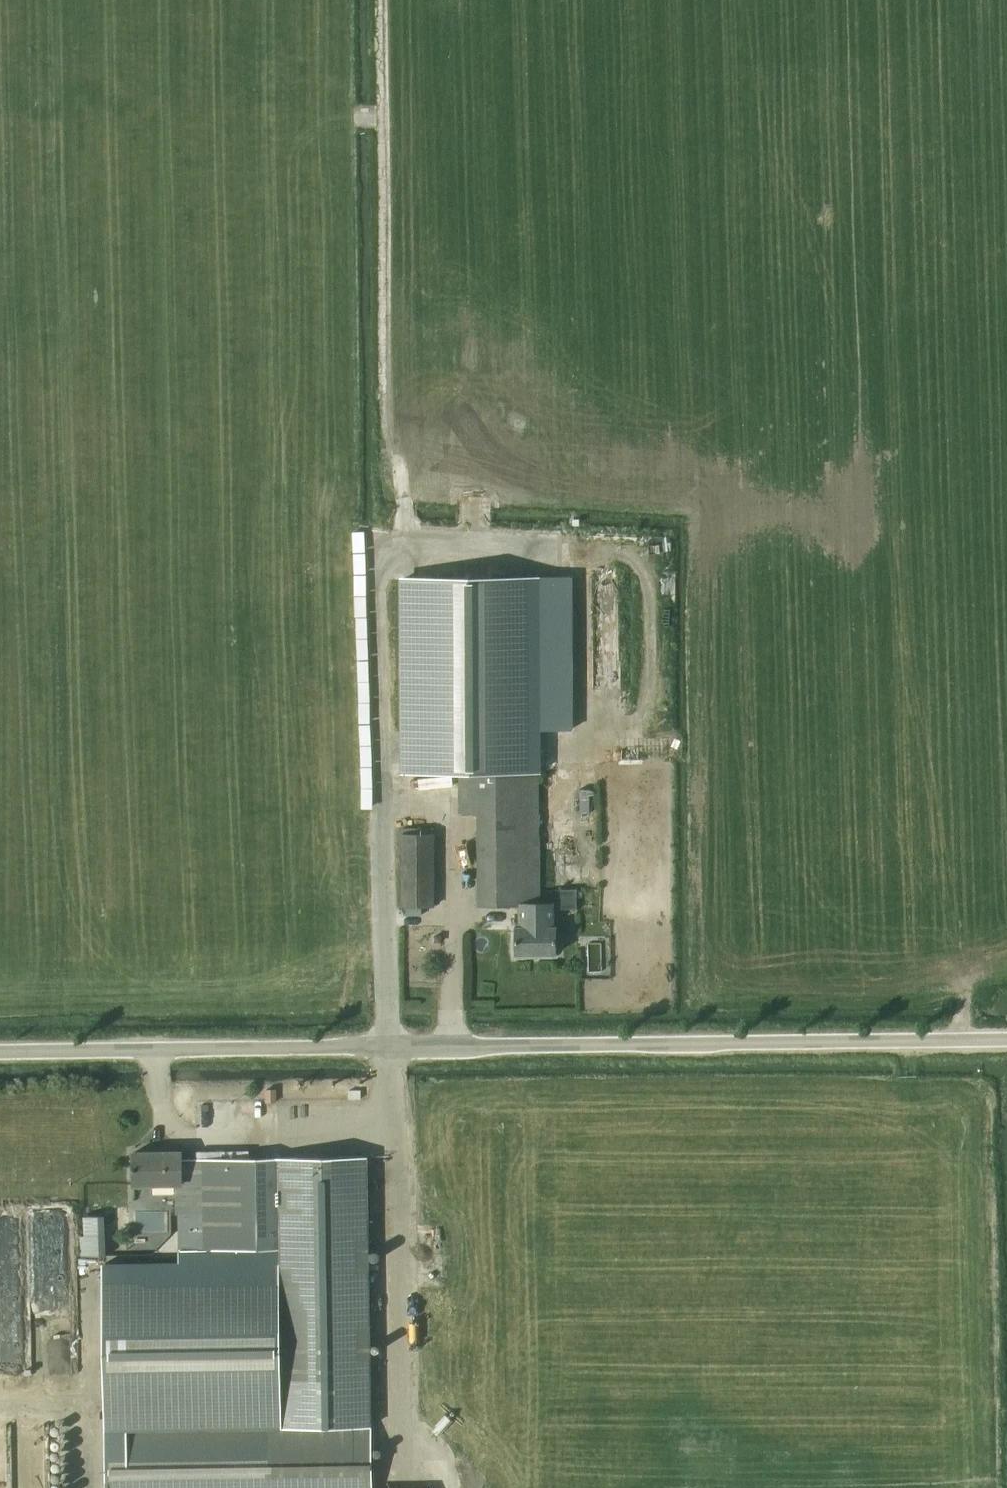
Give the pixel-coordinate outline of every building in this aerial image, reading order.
[(509,578),(418,579),(419,752),(491,751),(491,713),(497,713),(497,752),(539,751),(539,708),(510,708),(509,578)] [(538,926),(537,905),(540,905),(539,769),(467,770),(458,776),(459,814),(477,815),(478,906),(523,905),(523,926),(516,927),(516,954),(556,954),(556,926),(538,926)] [(434,833),(401,833),(402,907),(435,906),(434,833)] [(576,907),(576,887),(562,888),(563,908),(576,907)] [(112,1256),(114,1487),(126,1487),(126,1430),(248,1428),(248,1422),(262,1422),(262,1428),(371,1426),(368,1156),(197,1159),(197,1162),(183,1162),(181,1162),(180,1151),(134,1151),(134,1186),(180,1185),(179,1198),(189,1198),(189,1212),(178,1213),(179,1253),(112,1256)] [(105,1251),(104,1234),(81,1235),(82,1252),(105,1251)] [(126,1487),(430,1487),(430,1486),(372,1487),(371,1426),(262,1428),(262,1422),(248,1422),(248,1428),(126,1430),(126,1487)]
